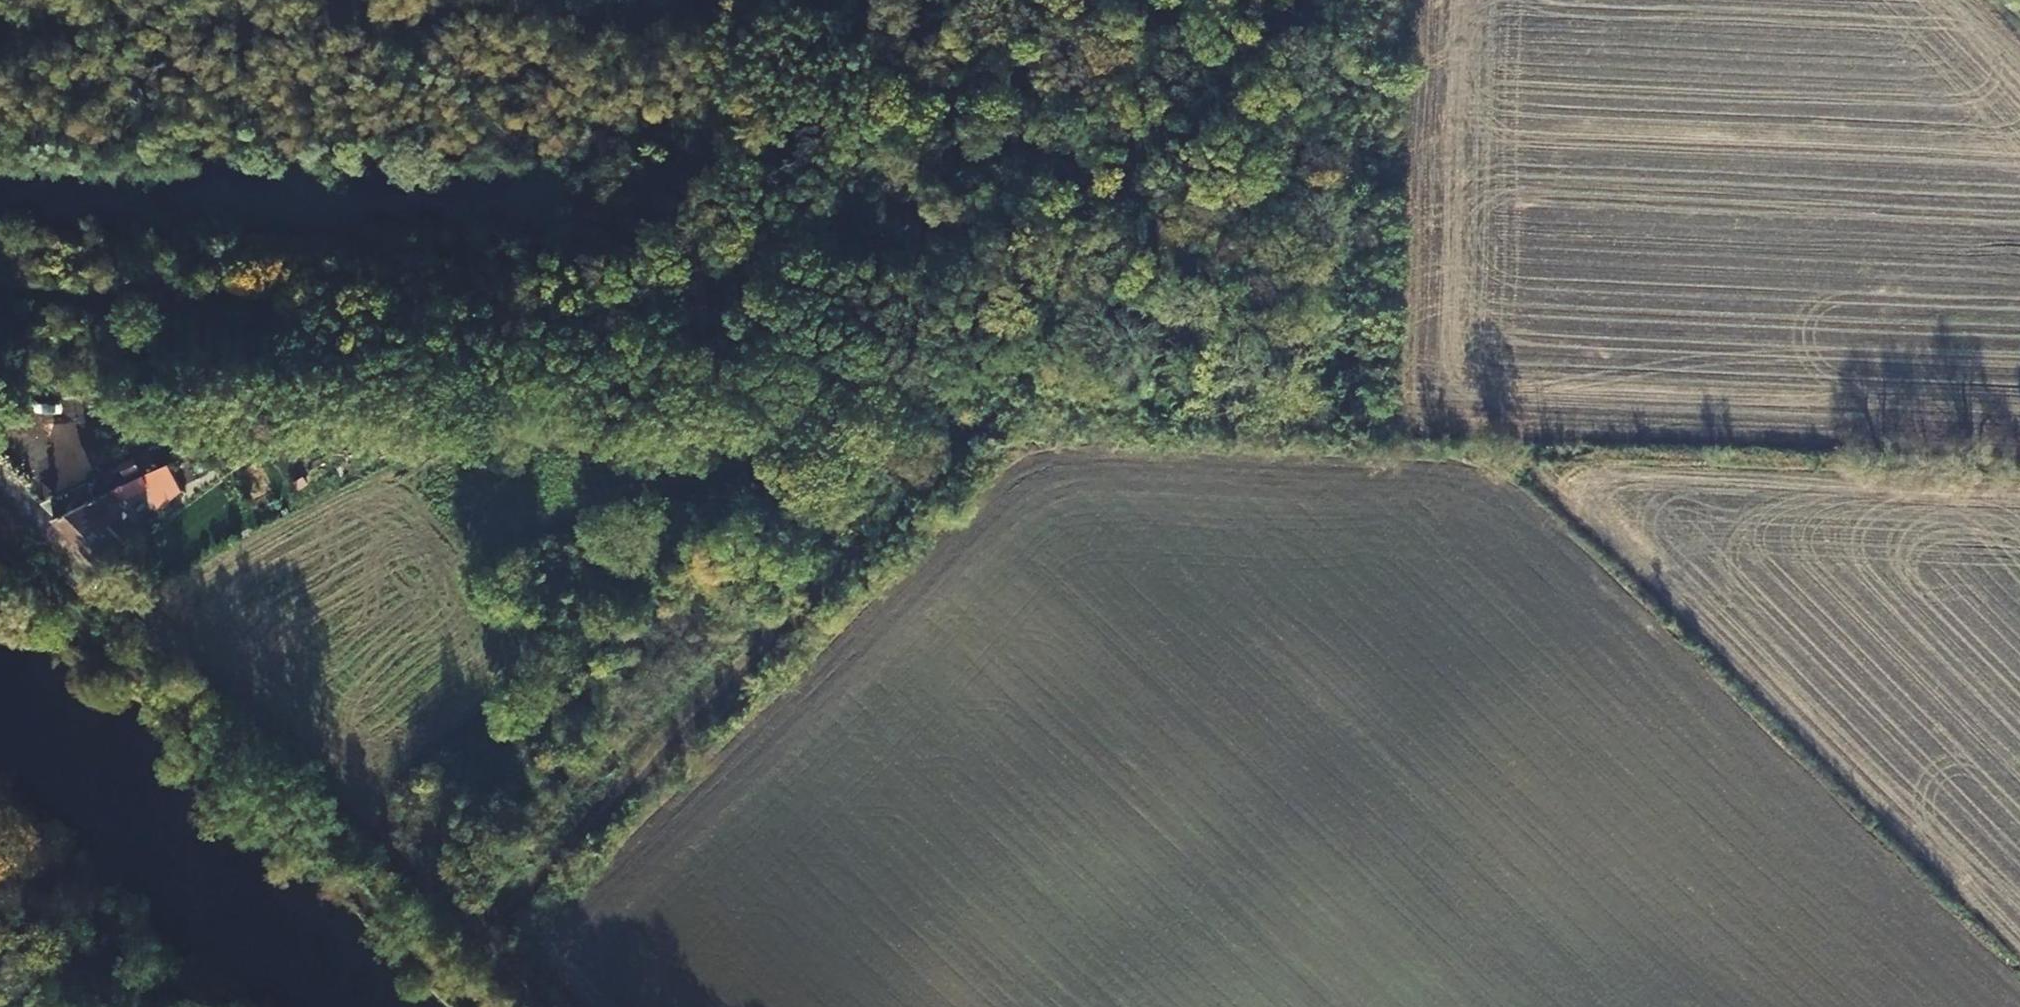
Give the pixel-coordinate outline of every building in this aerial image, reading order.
[(169,463),(56,514),(105,565),(126,544),(108,526),(126,508),(119,502),(146,490),(160,508),(184,490),(169,463)]
